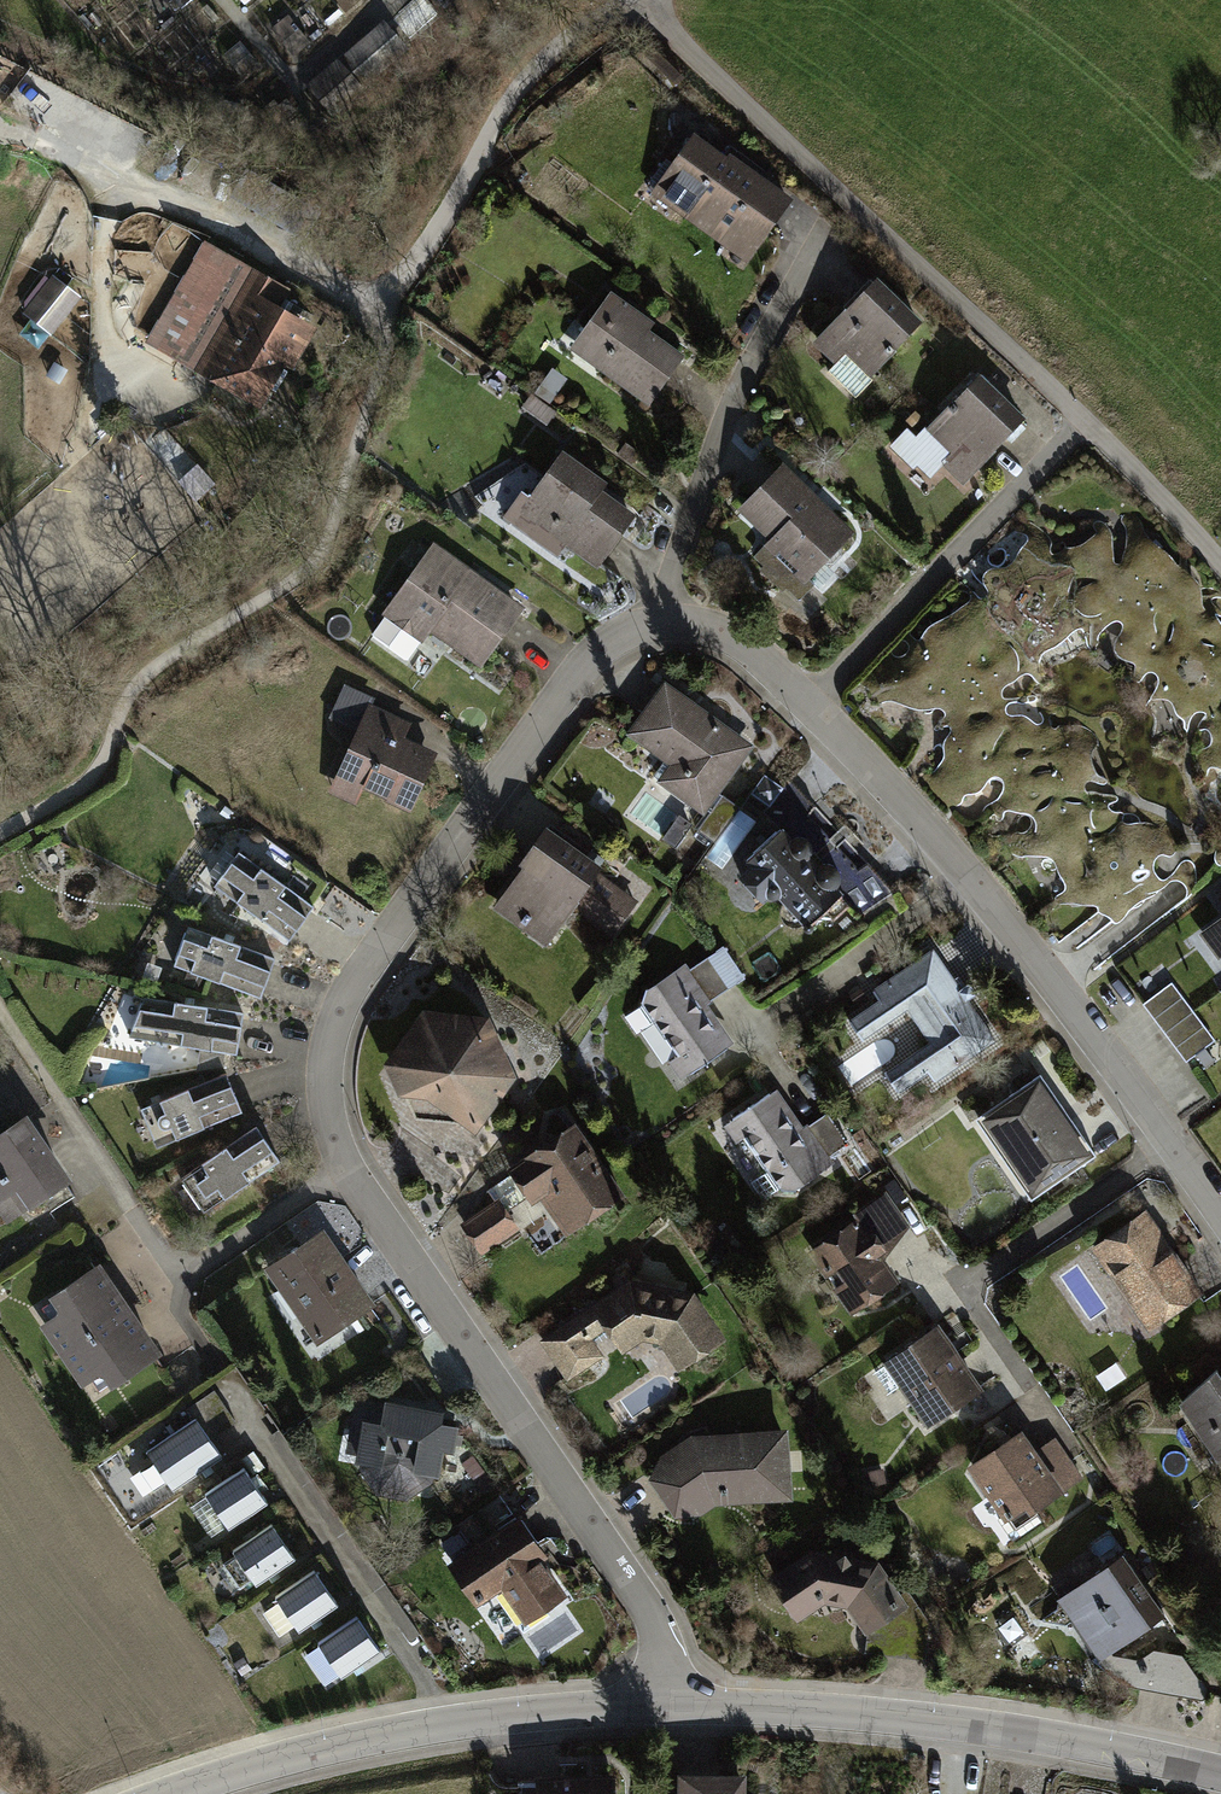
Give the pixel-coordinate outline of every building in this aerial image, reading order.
[(398,17),(412,35),(440,14),(429,0),(421,0),(398,17)] [(277,28),(296,53),(309,44),(289,19),(277,28)] [(390,21),(353,52),(376,79),(412,48),(390,21)] [(249,78),(262,65),(246,48),(233,61),(249,78)] [(28,68),(0,53),(0,98),(9,103),(28,68)] [(333,113),(364,90),(341,59),(310,82),(333,113)] [(724,155),(693,133),(651,193),(751,263),(797,199),(767,178),(771,171),(732,144),(724,155)] [(201,242),(144,338),(264,407),(312,325),(274,303),(282,289),(201,242)] [(57,274),(25,311),(54,336),(86,299),(57,274)] [(925,323),(877,279),(817,342),(865,387),(925,323)] [(654,322),(609,290),(568,348),(650,406),(685,356),(648,330),(654,322)] [(932,507),(956,482),(958,484),(961,481),(966,485),(1026,422),(979,377),(958,398),(952,393),(911,437),(903,429),(878,455),(932,507)] [(560,451),(520,507),(599,563),(635,512),(601,488),(605,482),(560,451)] [(854,529),(783,465),(742,510),(768,534),(763,541),(807,581),(854,529)] [(853,683),(865,690),(867,703),(873,704),(882,701),(889,703),(895,706),(901,707),(905,711),(913,711),(920,713),(926,712),(930,710),(934,711),(938,712),(939,714),(940,718),(935,725),(930,729),(931,730),(935,730),(941,727),(945,728),(947,731),(946,734),(943,737),(940,744),(939,758),(930,771),(915,781),(946,814),(951,807),(956,804),(958,798),(960,796),(963,796),(968,795),(972,794),(977,791),(981,785),(984,780),(990,778),(995,780),(998,784),(998,790),(997,794),(993,800),(989,803),(984,805),(981,809),(975,816),(972,820),(976,822),(984,820),(986,817),(991,816),(992,819),(994,821),(998,820),(999,815),(1002,813),(1007,813),(1013,814),(1020,814),(1025,818),(1027,823),(1026,829),(1023,833),(1017,834),(1013,833),(1005,833),(1000,835),(988,836),(973,845),(996,869),(1013,858),(1026,857),(1040,858),(1038,863),(1038,867),(1043,870),(1049,871),(1062,889),(1057,894),(1051,896),(1051,898),(1054,903),(1057,905),(1068,905),(1073,906),(1076,907),(1089,907),(1093,910),(1093,914),(1096,915),(1100,917),(1103,919),(1107,924),(1112,925),(1119,919),(1125,912),(1140,901),(1149,898),(1168,882),(1177,882),(1180,886),(1183,891),(1182,899),(1193,891),(1192,874),(1190,866),(1186,861),(1181,860),(1176,864),(1172,869),(1169,874),(1161,881),(1156,882),(1152,877),(1150,873),(1149,864),(1152,858),(1156,856),(1160,857),(1165,858),(1169,855),(1171,849),(1167,838),(1147,823),(1141,823),(1130,824),(1123,827),(1117,823),(1119,814),(1108,814),(1104,809),(1104,805),(1112,801),(1112,798),(1109,796),(1098,795),(1089,792),(1080,793),(1080,787),(1081,783),(1084,782),(1091,783),(1096,785),(1101,784),(1102,781),(1100,779),(1096,778),(1091,774),(1088,768),(1086,761),(1087,754),(1092,746),(1094,740),(1090,734),(1080,727),(1073,726),(1055,727),(1051,730),(1048,730),(1046,726),(1045,718),(1047,714),(1051,713),(1042,708),(1039,705),(1037,705),(1034,710),(1035,713),(1038,717),(1038,721),(1037,724),(1034,726),(1031,725),(1023,718),(1018,717),(1012,717),(1005,717),(1002,715),(1001,711),(1002,707),(1004,705),(1007,703),(1012,703),(1015,703),(1020,704),(1023,703),(1029,702),(1031,700),(1031,697),(1030,696),(1018,696),(1013,699),(1008,699),(1000,700),(997,698),(997,691),(1002,686),(1006,685),(1009,683),(1013,678),(1017,676),(1022,675),(1026,675),(1029,678),(1034,683),(1037,684),(1040,682),(1042,678),(1040,676),(1035,672),(1034,668),(1034,662),(1036,657),(1039,654),(1051,647),(1063,637),(1071,630),(1076,629),(1078,631),(1081,638),(1082,644),(1084,648),(1087,648),(1090,648),(1092,646),(1093,636),(1095,633),(1107,623),(1112,622),(1117,624),(1118,628),(1117,632),(1112,640),(1109,646),(1110,650),(1112,655),(1116,659),(1124,662),(1130,665),(1130,669),(1129,675),(1129,680),(1131,682),(1135,682),(1137,678),(1142,674),(1147,672),(1151,676),(1154,680),(1153,686),(1148,695),(1145,700),(1146,701),(1151,701),(1159,701),(1164,702),(1168,705),(1169,711),(1171,716),(1178,721),(1179,723),(1180,730),(1182,731),(1183,729),(1183,725),(1187,717),(1191,714),(1196,713),(1200,714),(1201,717),(1200,719),(1197,721),(1194,724),(1193,729),(1195,731),(1199,730),(1202,731),(1205,733),(1207,736),(1207,745),(1202,749),(1192,753),(1189,766),(1191,781),(1196,782),(1200,779),(1202,775),(1203,770),(1206,768),(1210,769),(1220,772),(1220,622),(1218,619),(1211,616),(1203,615),(1198,607),(1197,597),(1195,589),(1192,583),(1183,573),(1173,566),(1160,552),(1151,546),(1141,535),(1137,524),(1132,516),(1127,513),(1122,513),(1119,515),(1118,519),(1123,530),(1124,543),(1119,561),(1113,565),(1109,562),(1108,534),(1104,527),(1099,522),(1093,521),(1090,524),(1089,528),(1092,534),(1079,544),(1069,549),(1060,548),(1039,530),(1018,516),(1009,519),(1008,528),(1021,535),(1023,540),(1020,546),(1015,552),(1011,558),(1006,565),(1001,568),(994,569),(989,569),(984,571),(980,573),(978,579),(981,587),(984,595),(980,599),(974,600),(968,590),(958,581),(953,581),(951,586),(953,590),(962,592),(965,596),(966,600),(962,605),(956,608),(950,613),(941,619),(928,625),(920,631),(916,640),(912,641),(906,635),(905,631),(895,640),(900,640),(904,644),(905,648),(902,653),(898,656),(892,658),(888,656),(886,652),(886,649),(853,683)] [(432,538),(381,610),(422,639),(431,627),(482,663),(524,603),(432,538)] [(374,696),(346,683),(331,716),(355,727),(327,788),(357,802),(364,787),(411,808),(437,750),(403,734),(410,719),(372,701),(374,696)] [(753,741),(666,683),(632,734),(672,761),(659,780),(706,811),(753,741)] [(767,810),(782,825),(747,858),(751,862),(738,875),(758,896),(765,889),(768,893),(771,895),(776,896),(781,895),(808,927),(842,894),(859,916),(896,890),(874,864),(849,839),(793,780),(767,810)] [(1220,788),(1212,799),(1217,809),(1220,811),(1220,788)] [(548,820),(491,907),(548,945),(574,906),(615,933),(639,896),(599,870),(607,859),(548,820)] [(314,903),(237,850),(214,883),(291,936),(314,903)] [(1201,929),(1220,956),(1220,914),(1201,929)] [(275,957),(187,925),(173,963),(260,996),(275,957)] [(880,999),(851,1019),(865,1041),(909,1011),(930,1042),(887,1071),(900,1091),(928,1072),(934,1081),(995,1041),(933,949),(873,989),(880,999)] [(733,1042),(680,966),(620,1007),(673,1084),(733,1042)] [(1174,981),(1145,1003),(1188,1059),(1217,1038),(1174,981)] [(200,1047),(196,1068),(222,1064),(224,1051),(237,1053),(244,1011),(140,992),(132,1034),(200,1047)] [(419,1013),(383,1063),(396,1098),(425,1099),(475,1135),(513,1077),(485,1017),(419,1013)] [(223,1071),(141,1107),(158,1147),(241,1111),(223,1071)] [(1041,1079),(985,1117),(1034,1191),(1091,1153),(1041,1079)] [(778,1089),(726,1125),(779,1200),(833,1162),(830,1157),(849,1144),(828,1114),(806,1129),(778,1089)] [(68,1185),(25,1120),(0,1137),(0,1216),(7,1226),(68,1185)] [(627,1194),(577,1121),(507,1169),(532,1204),(541,1198),(567,1235),(627,1194)] [(255,1124),(172,1177),(195,1213),(278,1160),(255,1124)] [(847,1222),(806,1248),(851,1311),(900,1276),(884,1254),(908,1225),(885,1188),(842,1214),(847,1222)] [(498,1198),(461,1222),(481,1252),(518,1228),(498,1198)] [(1203,1291),(1144,1210),(1090,1249),(1149,1330),(1203,1291)] [(321,1227),(263,1266),(316,1343),(374,1304),(321,1227)] [(101,1266),(34,1312),(95,1402),(163,1357),(140,1323),(126,1303),(101,1266)] [(631,1278),(542,1337),(568,1379),(617,1347),(622,1351),(643,1338),(661,1341),(682,1371),(727,1336),(694,1292),(631,1278)] [(938,1323),(885,1359),(929,1423),(982,1387),(938,1323)] [(1180,1400),(1220,1456),(1220,1370),(1180,1400)] [(236,1421),(214,1388),(176,1412),(185,1425),(194,1419),(208,1440),(236,1421)] [(353,1461),(358,1462),(377,1494),(408,1499),(433,1481),(435,1474),(439,1475),(444,1450),(453,1451),(458,1425),(441,1422),(443,1409),(383,1398),(381,1409),(349,1404),(340,1456),(353,1459),(353,1461)] [(185,1425),(146,1450),(151,1459),(137,1468),(154,1493),(168,1484),(172,1490),(220,1460),(208,1440),(194,1419),(185,1425)] [(660,1456),(650,1477),(675,1516),(693,1516),(716,1505),(797,1500),(790,1425),(691,1434),(660,1456)] [(1020,1428),(966,1465),(1003,1519),(1009,1515),(1015,1525),(1038,1510),(1034,1504),(1078,1474),(1053,1437),(1035,1450),(1020,1428)] [(240,1464),(200,1490),(206,1499),(192,1508),(208,1533),(222,1523),(227,1530),(264,1502),(240,1464)] [(270,1520),(230,1546),(236,1555),(222,1564),(238,1589),(252,1580),(256,1586),(294,1558),(270,1520)] [(552,1565),(521,1521),(451,1569),(480,1611),(504,1594),(528,1630),(570,1602),(547,1568),(552,1565)] [(812,1548),(769,1580),(798,1621),(827,1603),(847,1606),(868,1632),(867,1650),(927,1660),(931,1621),(908,1587),(902,1592),(879,1560),(812,1548)] [(1159,1613),(1119,1553),(1058,1595),(1098,1654),(1159,1613)] [(313,1566),(273,1592),(279,1601),(265,1610),(281,1635),(295,1626),(300,1632),(337,1604),(313,1566)] [(356,1613),(316,1639),(322,1648),(308,1656),(324,1681),(338,1672),(342,1679),(380,1651),(356,1613)] [(1139,1696),(1199,1697),(1199,1655),(1140,1655),(1139,1696)] [(679,1773),(679,1793),(745,1793),(745,1773),(679,1773)] [(615,1774),(534,1778),(535,1793),(616,1793),(615,1774)]
